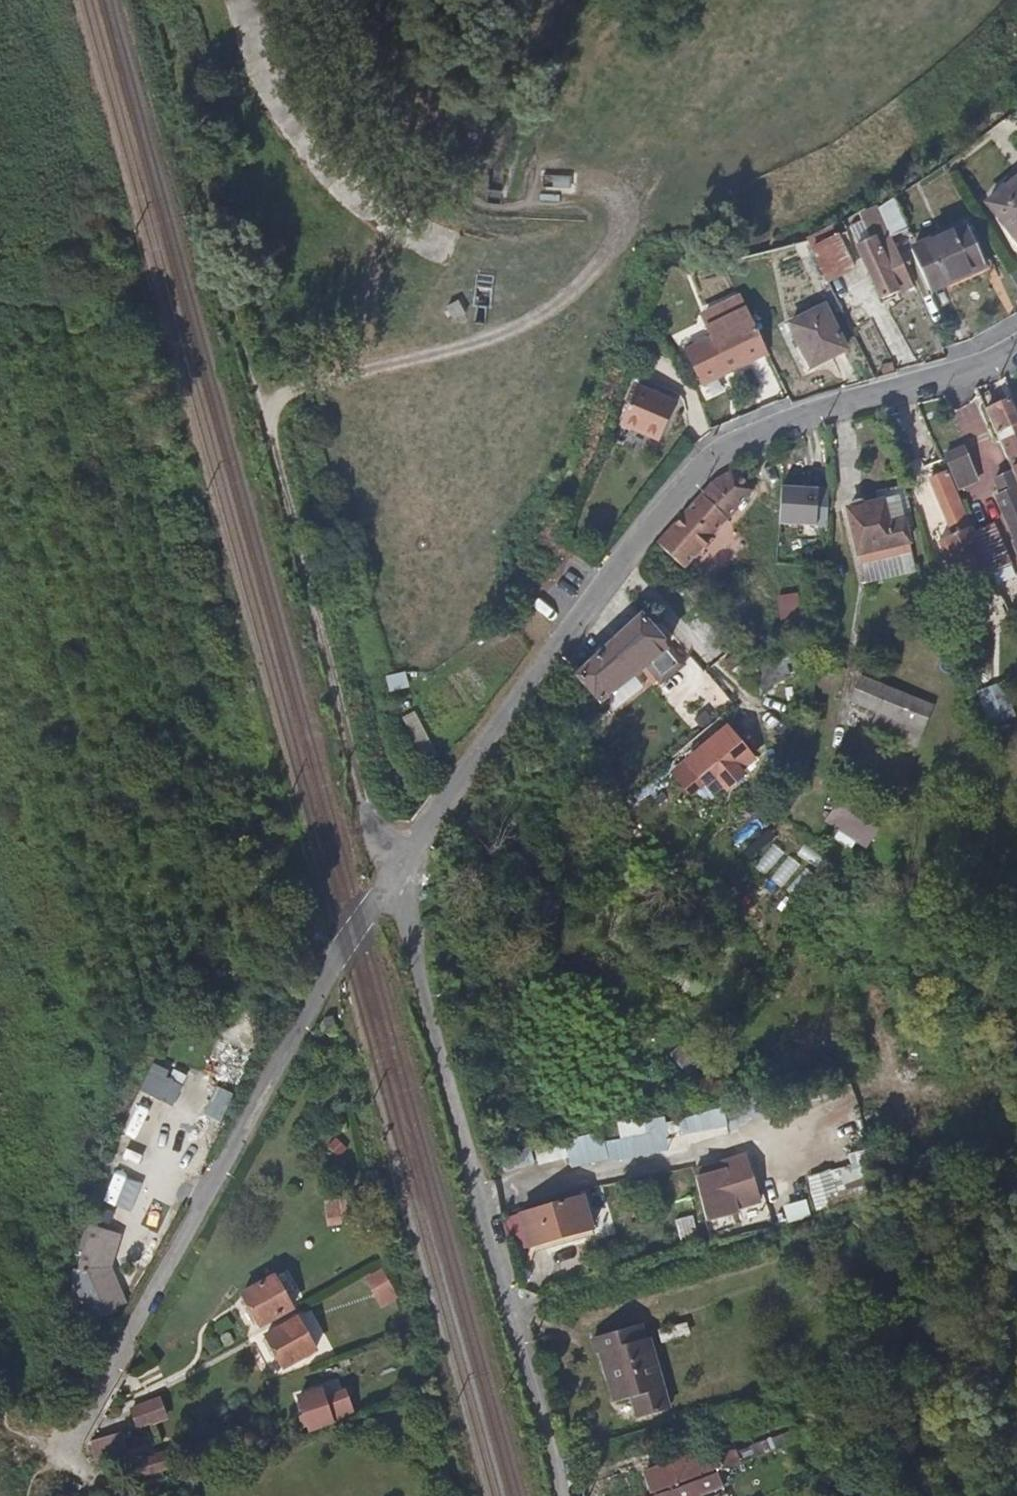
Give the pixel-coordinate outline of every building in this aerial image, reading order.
[(570,191),(571,176),(543,174),(542,190),(570,191)] [(985,208),(1014,244),(1016,242),(1016,182),(985,208)] [(878,212),(889,240),(891,242),(905,235),(892,200),(878,212)] [(851,227),(862,223),(860,217),(849,220),(851,227)] [(962,228),(908,251),(925,290),(941,283),(979,267),(962,228)] [(909,287),(891,242),(889,240),(871,248),(867,240),(852,247),(878,299),(909,287)] [(830,298),(855,286),(833,241),(808,254),(830,298)] [(990,276),(985,264),(979,267),(941,283),(946,295),(990,276)] [(702,388),(764,356),(734,299),(710,312),(716,324),(700,333),(705,343),(684,353),(702,388)] [(784,323),(805,367),(841,348),(820,305),(784,323)] [(679,409),(641,389),(622,425),(660,445),(679,409)] [(1010,397),(1004,396),(1000,397),(996,403),(988,407),(1016,477),(1016,413),(1010,397)] [(953,409),(965,455),(970,454),(969,450),(989,444),(978,403),(953,409)] [(976,478),(970,462),(967,463),(961,449),(942,457),(954,486),(976,478)] [(1013,471),(994,480),(1010,517),(1016,533),(1016,479),(1013,471)] [(965,528),(943,473),(927,481),(950,535),(965,528)] [(682,567),(735,507),(708,485),(655,544),(682,567)] [(819,487),(783,486),(781,523),(817,525),(817,521),(819,490),(819,487)] [(829,491),(819,490),(817,521),(827,522),(829,491)] [(901,522),(895,499),(881,502),(886,525),(901,522)] [(905,544),(901,522),(886,525),(881,502),(845,510),(855,555),(905,544)] [(989,575),(970,531),(964,533),(970,548),(962,552),(975,581),(989,575)] [(598,701),(664,648),(650,629),(639,616),(575,675),(598,701)] [(389,693),(410,689),(408,672),(387,675),(389,693)] [(931,708),(861,679),(850,704),(896,724),(920,733),(931,708)] [(422,759),(436,753),(417,710),(403,717),(422,759)] [(727,722),(672,774),(703,807),(725,787),(730,793),(764,761),(727,722)] [(855,822),(860,814),(840,800),(824,821),(856,844),(867,830),(855,822)] [(331,1036),(329,1022),(323,1024),(318,1033),(319,1039),(331,1036)] [(177,1103),(185,1073),(150,1064),(142,1094),(177,1103)] [(136,1108),(128,1136),(157,1144),(165,1116),(136,1108)] [(685,1118),(690,1135),(726,1125),(721,1108),(685,1118)] [(597,1161),(671,1155),(668,1117),(618,1121),(619,1135),(570,1139),(573,1176),(591,1174),(592,1175),(598,1175),(597,1161)] [(568,1161),(567,1144),(537,1145),(538,1163),(568,1161)] [(767,1209),(751,1162),(696,1179),(710,1225),(767,1209)] [(809,1174),(813,1208),(853,1203),(848,1169),(809,1174)] [(806,1214),(800,1188),(778,1194),(783,1220),(806,1214)] [(348,1198),(325,1199),(326,1225),(349,1225),(348,1198)] [(570,1235),(562,1208),(567,1206),(565,1201),(519,1214),(528,1247),(570,1235)] [(694,1215),(676,1219),(681,1243),(699,1239),(694,1215)] [(116,1292),(106,1261),(92,1266),(102,1297),(116,1292)] [(252,1283),(270,1273),(267,1266),(248,1276),(252,1283)] [(380,1308),(398,1299),(383,1268),(365,1276),(380,1308)] [(291,1310),(272,1277),(241,1294),(258,1328),(291,1310)] [(314,1353),(296,1319),(264,1336),(282,1370),(314,1353)] [(662,1344),(691,1336),(687,1322),(658,1330),(662,1344)] [(666,1409),(645,1338),(624,1342),(619,1328),(595,1335),(613,1400),(636,1394),(643,1415),(666,1409)] [(318,1363),(315,1355),(308,1358),(310,1365),(318,1363)] [(331,1422),(319,1389),(297,1396),(308,1430),(331,1422)] [(154,1419),(150,1407),(140,1410),(139,1407),(117,1414),(123,1430),(154,1419)] [(720,1467),(827,1426),(822,1415),(738,1448),(736,1447),(718,1454),(713,1445),(684,1456),(681,1448),(667,1453),(670,1462),(644,1472),(651,1492),(714,1467),(715,1469),(720,1467)] [(125,1448),(120,1431),(93,1440),(98,1457),(125,1448)] [(168,1476),(162,1454),(136,1460),(139,1475),(160,1470),(162,1477),(168,1476)] [(700,1493),(721,1485),(718,1478),(723,1476),(720,1467),(715,1469),(695,1477),(647,1495),(691,1495),(700,1493)]
